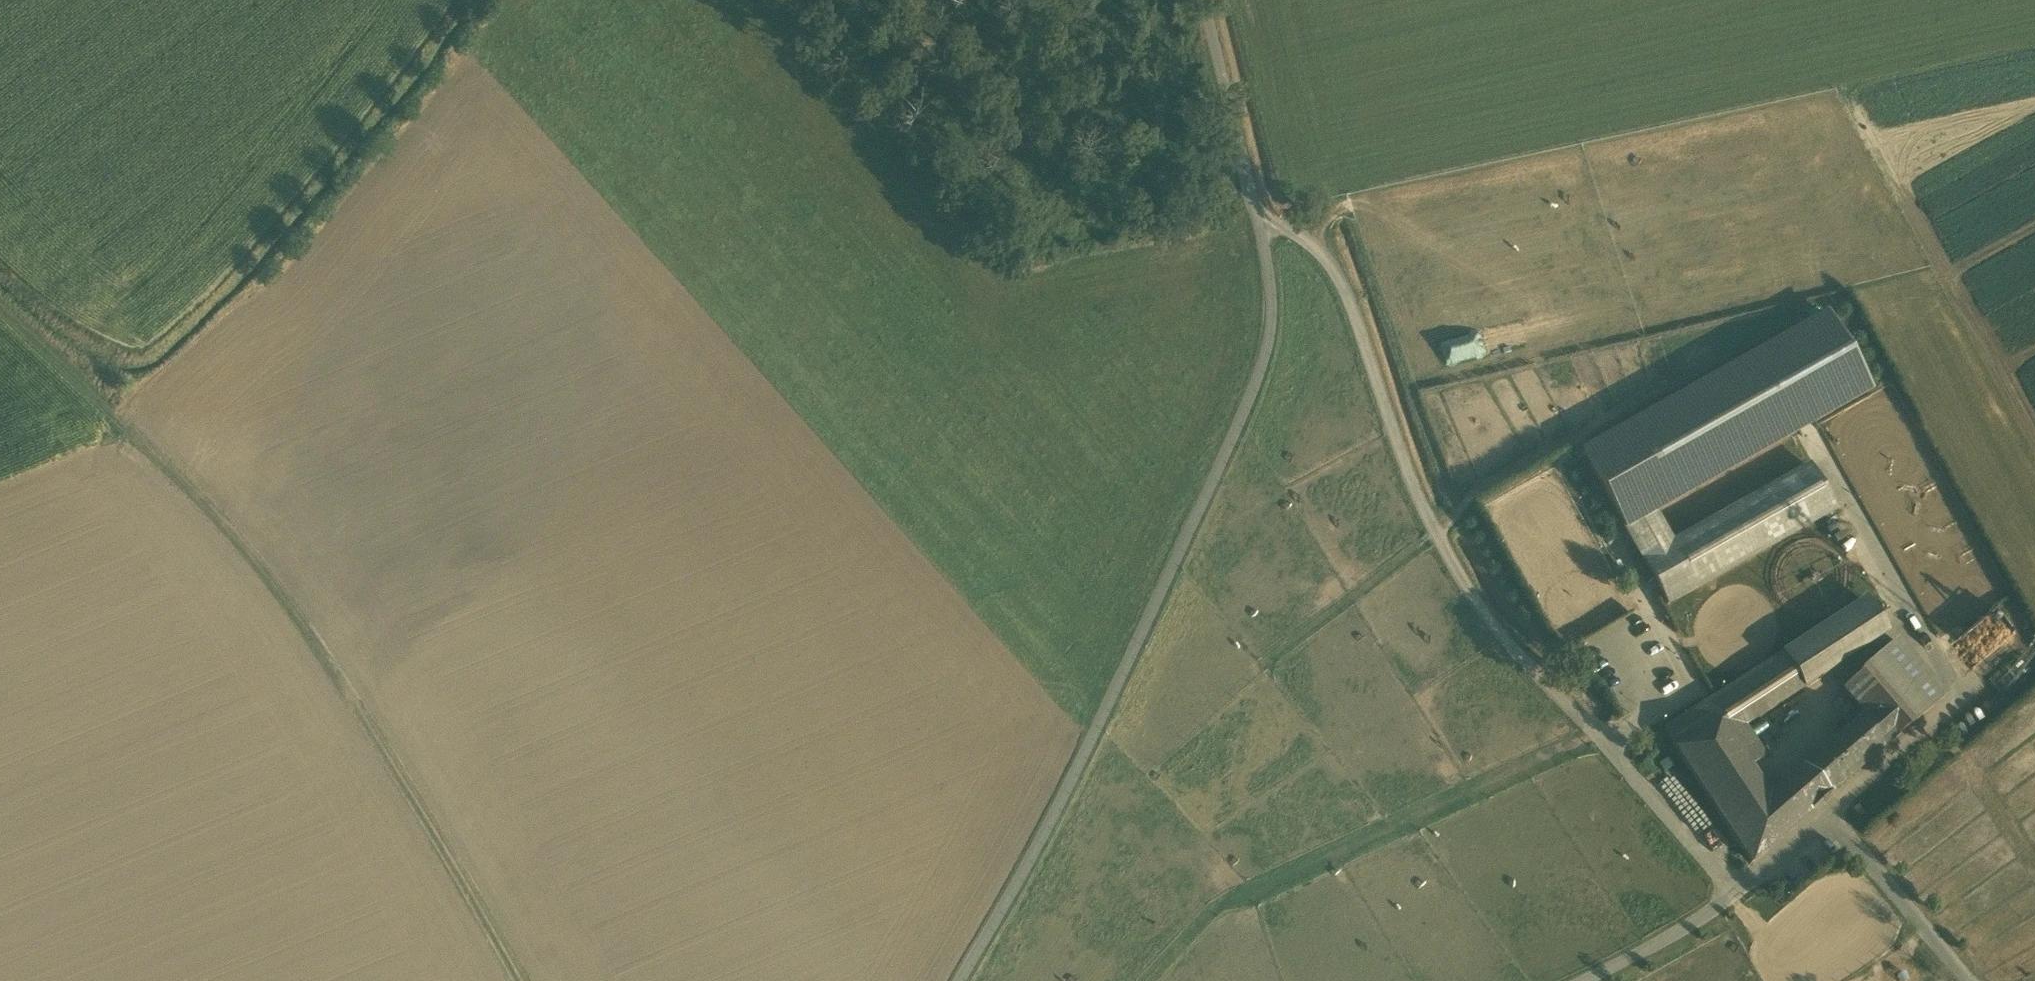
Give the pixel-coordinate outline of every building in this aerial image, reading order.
[(1755,355),(1798,432),(1868,392),(1824,316),(1755,355)] [(1580,454),(1624,531),(1653,515),(1798,432),(1755,355),(1580,454)] [(1809,468),(1670,546),(1641,562),(1666,606),(1834,511),(1809,468)] [(1670,546),(1653,515),(1624,531),(1641,562),(1670,546)] [(1864,601),(1783,655),(1804,688),(1885,635),(1864,601)] [(1944,696),(1896,642),(1874,662),(1921,716),(1944,696)] [(1767,798),(1748,769),(1728,738),(1741,729),(1745,726),(1804,688),(1783,655),(1705,705),(1663,731),(1675,750),(1750,864),(1814,810),(1786,782),(1767,798)] [(1881,751),(1921,716),(1874,662),(1841,690),(1863,715),(1855,722),(1881,751)] [(1828,796),(1881,751),(1855,722),(1801,769),(1828,796)] [(1766,756),(1745,726),(1741,729),(1761,759),(1766,756)] [(1761,759),(1741,729),(1728,738),(1748,769),(1761,759)] [(1801,769),(1786,782),(1814,810),(1824,801),(1829,796),(1828,796),(1801,769)]
